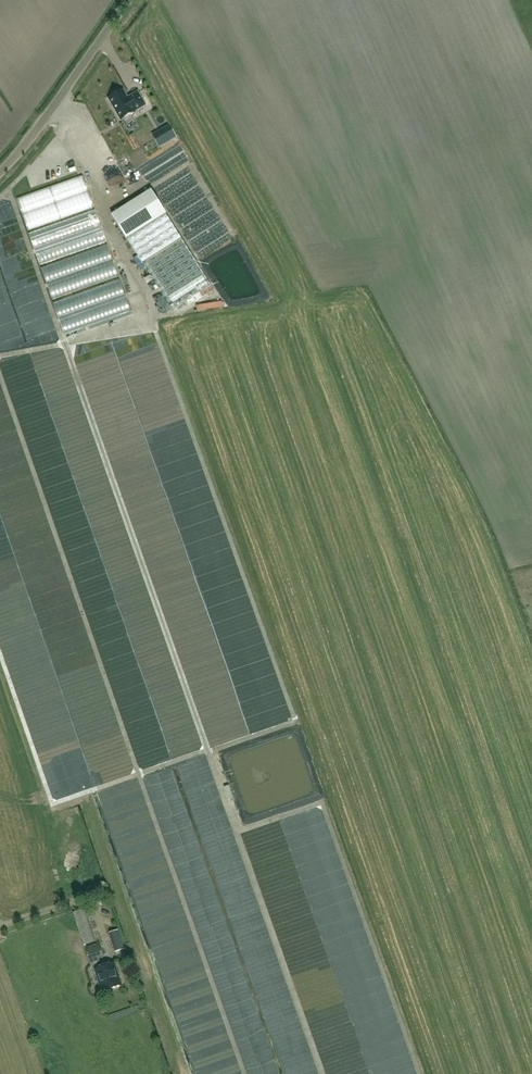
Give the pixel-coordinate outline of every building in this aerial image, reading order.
[(128,98),(124,90),(122,92),(121,90),(114,94),(115,95),(109,99),(121,121),(135,113),(135,112),(146,105),(138,92),(128,98)] [(79,123),(74,126),(81,139),(86,136),(79,123)] [(169,129),(154,138),(159,147),(174,139),(169,129)] [(178,143),(138,168),(149,185),(189,160),(178,143)] [(189,168),(155,189),(200,259),(233,238),(189,168)] [(82,176),(17,199),(28,230),(93,207),(82,176)] [(172,310),(211,285),(152,190),(112,215),(172,310)] [(94,212),(29,234),(40,266),(105,243),(94,212)] [(106,246),(41,268),(52,299),(117,277),(106,246)] [(119,280),(53,303),(64,334),(130,311),(119,280)] [(75,918),(86,914),(85,908),(73,912),(75,918)] [(78,925),(89,921),(86,914),(75,918),(78,925)] [(115,950),(124,947),(118,931),(109,934),(115,950)] [(91,967),(101,963),(99,958),(104,956),(99,943),(85,948),(91,967)] [(104,992),(122,986),(115,964),(95,970),(102,990),(103,990),(104,992)]
